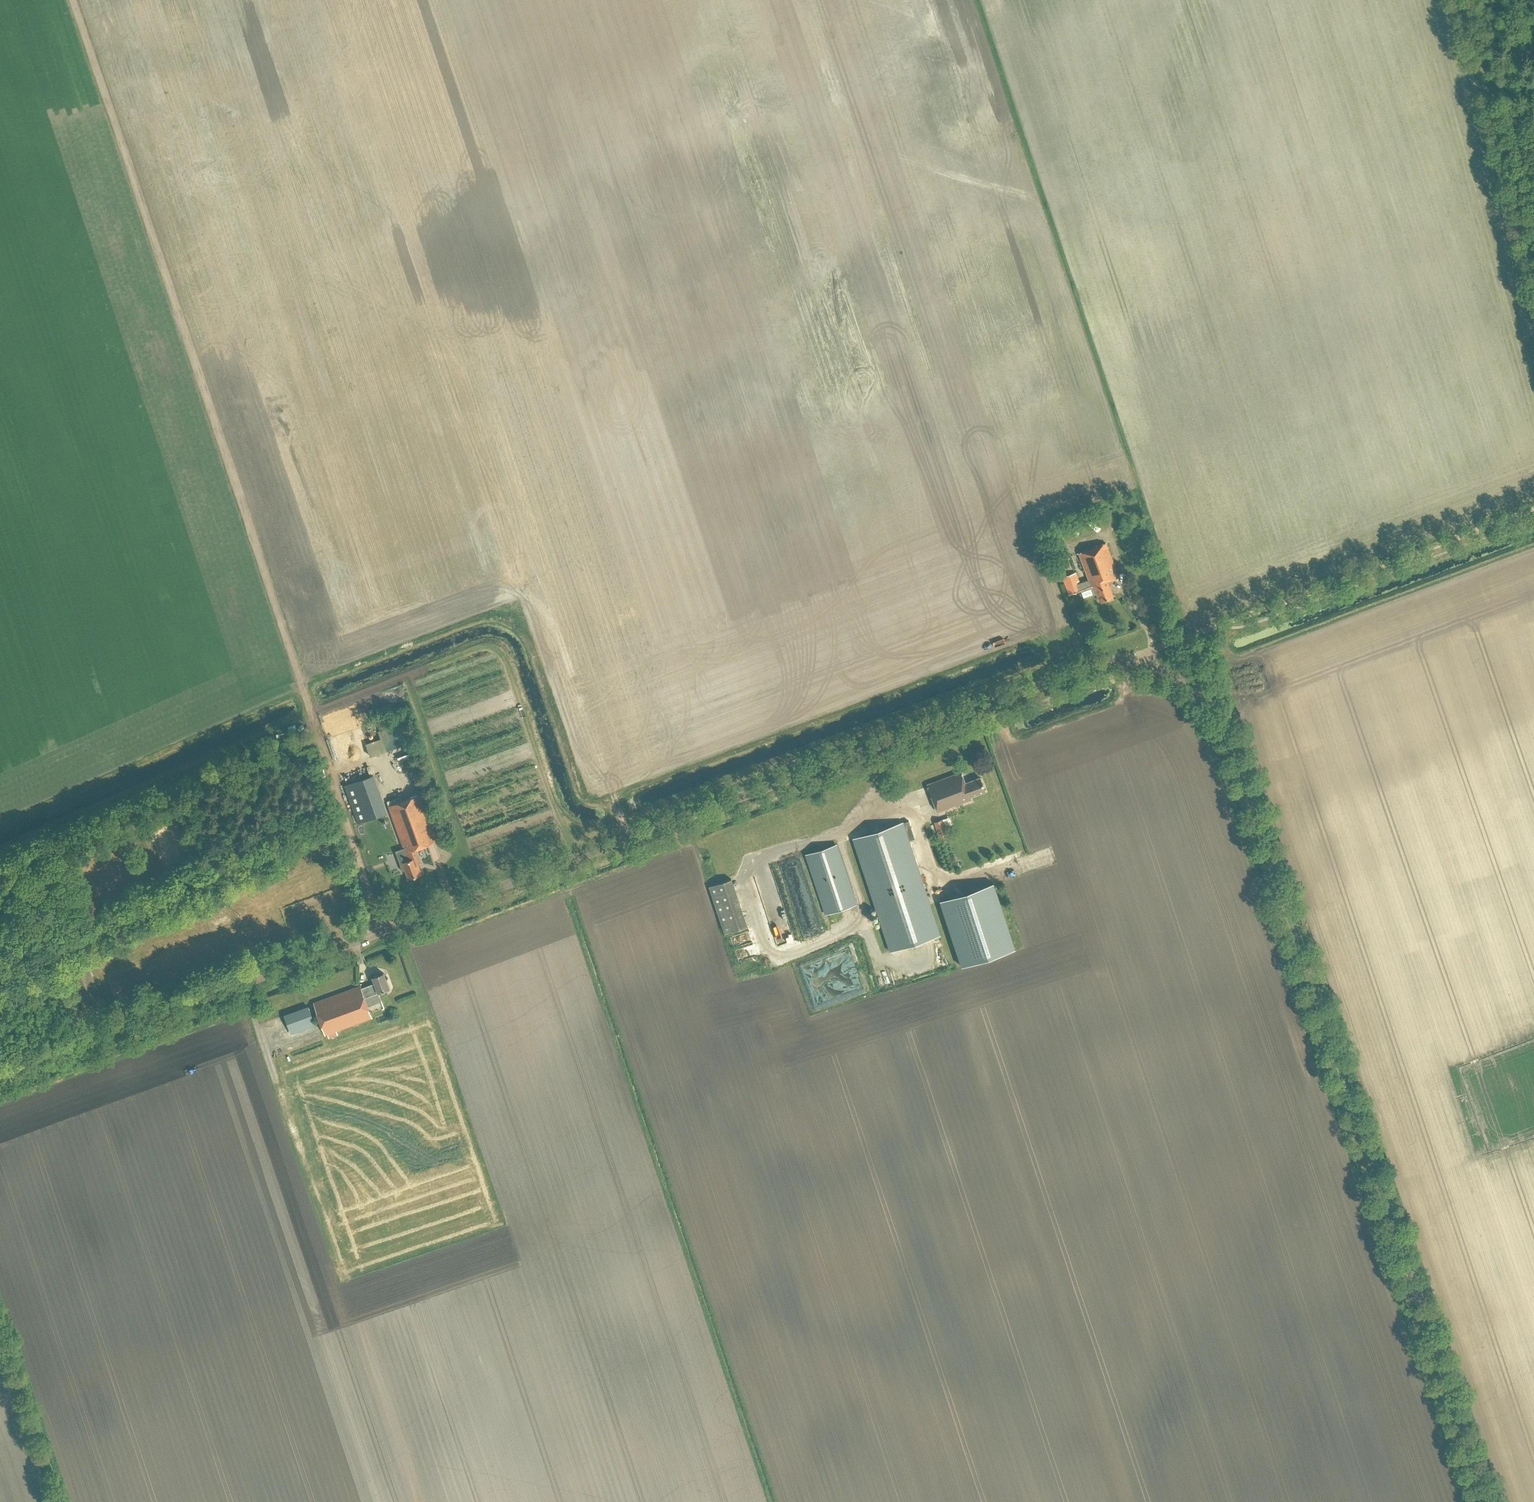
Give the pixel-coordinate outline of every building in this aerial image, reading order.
[(1078,553),(1084,570),(1088,579),(1077,583),(1077,581),(1078,581),(1076,573),(1063,577),(1070,595),(1094,586),(1099,601),(1113,596),(1107,581),(1119,577),(1106,543),(1078,553)] [(381,740),(369,743),(373,755),(385,752),(381,740)] [(961,772),(927,784),(937,811),(971,798),(970,796),(985,790),(980,777),(965,782),(961,772)] [(376,775),(344,786),(357,822),(388,812),(376,775)] [(421,793),(389,805),(409,860),(400,863),(403,870),(406,869),(409,878),(422,873),(418,863),(422,862),(417,848),(438,840),(421,793)] [(952,817),(945,818),(947,829),(954,827),(952,817)] [(945,830),(942,819),(934,821),(938,833),(945,830)] [(908,820),(852,839),(889,951),(939,934),(908,840),(914,838),(908,820)] [(838,844),(806,854),(826,914),(857,904),(838,844)] [(752,926),(736,878),(710,887),(726,935),(752,926)] [(992,882),(939,900),(960,966),(1014,948),(992,882)] [(737,979),(750,1025),(870,988),(854,941),(737,979)] [(361,984),(314,1001),(326,1033),(373,1015),(369,1005),(381,1001),(378,992),(390,988),(384,972),(373,976),(375,983),(362,988),(361,984)] [(308,1006),(284,1015),(291,1035),(315,1026),(308,1006)]
